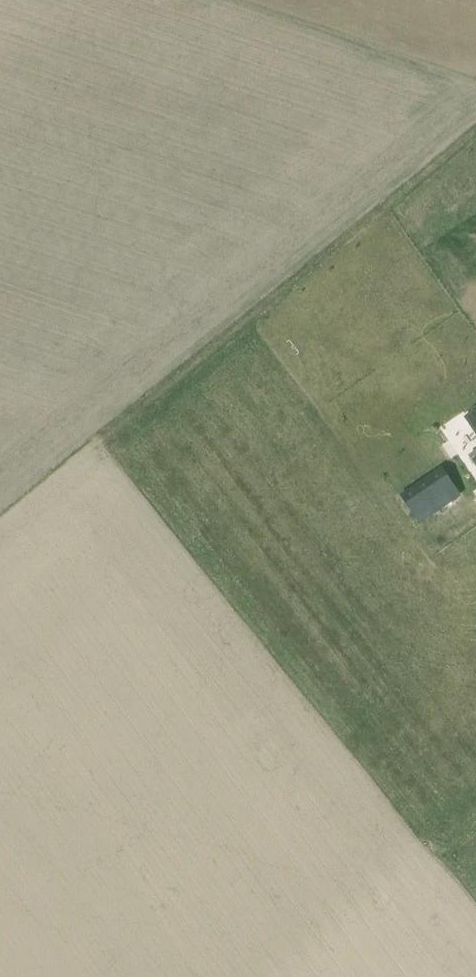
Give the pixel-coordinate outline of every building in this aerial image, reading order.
[(467,418),(475,431),(475,412),(467,418)]
